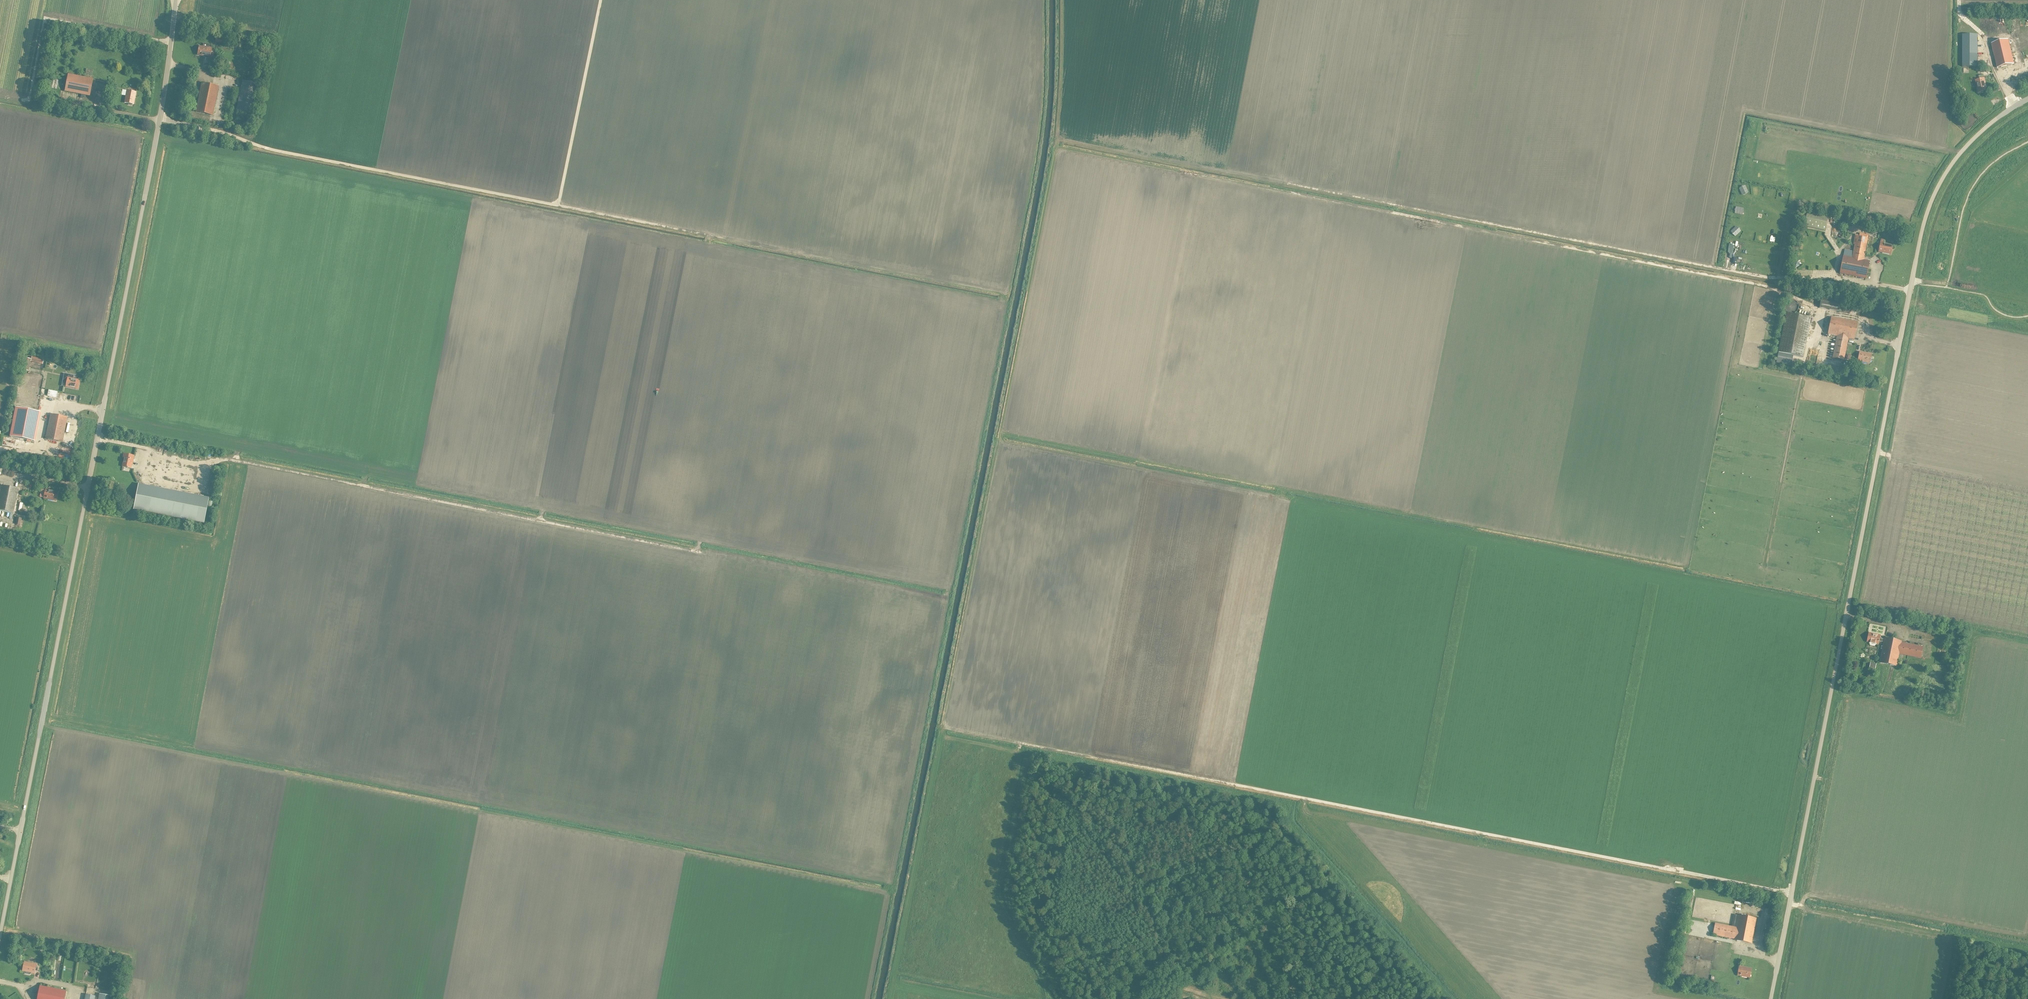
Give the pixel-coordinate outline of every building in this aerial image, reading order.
[(1978,66),(1978,34),(1962,34),(1962,66),(1978,66)] [(2027,59),(2027,47),(2016,50),(2013,38),(1991,43),(1997,67),(2014,63),(2014,62),(2027,59)] [(197,54),(205,56),(205,57),(210,58),(212,48),(209,47),(209,44),(203,43),(203,47),(199,46),(198,48),(198,50),(197,54)] [(89,96),(93,79),(68,74),(65,91),(89,96)] [(1978,92),(1987,90),(1984,78),(1975,80),(1978,92)] [(242,81),(240,91),(236,110),(251,113),(257,84),(242,81)] [(212,115),(218,86),(201,83),(196,111),(212,115)] [(127,90),(124,102),(128,103),(128,104),(132,105),(132,104),(133,104),(136,92),(127,90)] [(1825,230),(1828,216),(1807,212),(1804,226),(1825,230)] [(1866,278),(1869,261),(1863,260),(1868,238),(1856,236),(1852,257),(1843,256),(1840,273),(1866,278)] [(1881,240),(1881,243),(1880,243),(1879,251),(1891,254),(1892,245),(1884,243),(1884,241),(1881,240)] [(1839,311),(1841,299),(1821,296),(1819,307),(1839,311)] [(1811,318),(1786,313),(1777,362),(1792,365),(1793,355),(1803,357),(1811,318)] [(1854,339),(1857,322),(1831,317),(1828,334),(1837,336),(1832,358),(1844,360),(1848,338),(1854,339)] [(1870,363),(1872,354),(1860,352),(1858,361),(1870,363)] [(78,389),(79,380),(67,377),(66,386),(78,389)] [(40,412),(16,407),(10,436),(34,441),(40,412)] [(62,442),(67,417),(50,414),(45,438),(62,442)] [(133,460),(134,455),(123,453),(123,458),(124,458),(122,466),(127,467),(128,468),(128,467),(130,468),(132,460),(133,460)] [(167,461),(165,478),(195,482),(197,465),(167,461)] [(133,507),(204,521),(209,498),(138,484),(133,507)] [(0,487),(0,510),(12,513),(17,488),(0,485),(0,487)] [(56,500),(57,491),(45,489),(44,498),(56,500)] [(1879,641),(1884,642),(1884,639),(1879,638),(1880,635),(1869,633),(1867,642),(1878,644),(1879,641)] [(1884,639),(1884,642),(1880,662),(1896,666),(1899,654),(1921,658),(1923,647),(1901,642),(1901,641),(1885,638),(1884,639)] [(1737,927),(1715,923),(1713,935),(1735,939),(1735,940),(1751,943),(1756,918),(1739,915),(1737,927)] [(37,971),(38,967),(35,967),(36,964),(24,962),(22,971),(34,973),(35,970),(37,971)] [(1750,977),(1751,968),(1739,966),(1738,975),(1750,977)] [(66,991),(40,985),(37,998),(64,998),(66,991)]
